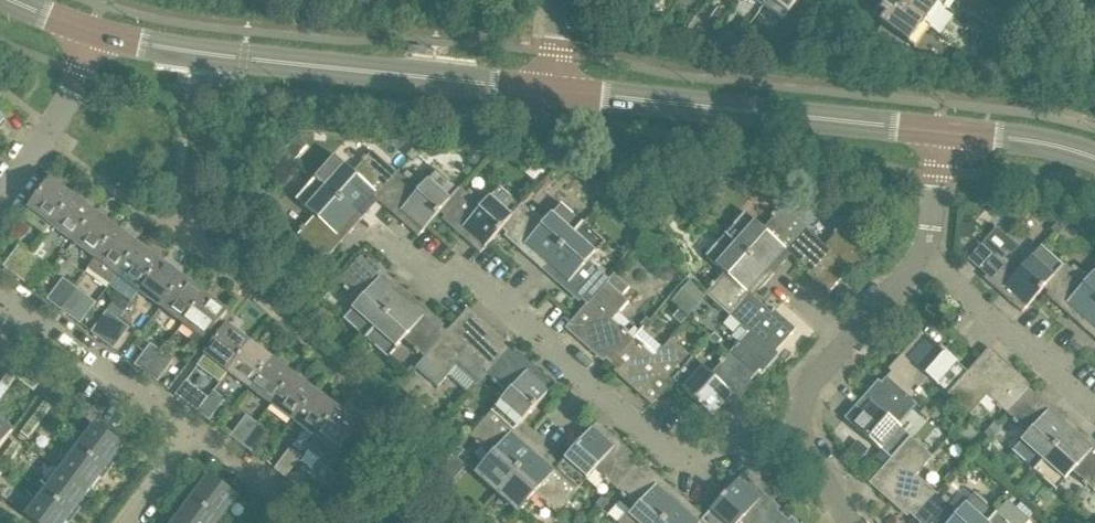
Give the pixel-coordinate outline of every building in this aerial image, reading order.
[(764,7),(784,22),(787,18),(788,16),(800,0),(768,0),(764,7)] [(883,9),(881,13),(875,20),(910,45),(925,25),(891,0),(870,0),(883,9)] [(925,25),(931,29),(945,9),(933,0),(891,0),(925,25)] [(945,9),(952,0),(933,0),(945,9)] [(718,7),(708,21),(717,27),(726,13),(718,7)] [(884,45),(896,53),(902,45),(890,36),(884,45)] [(409,158),(415,151),(412,149),(406,156),(407,156),(409,158)] [(551,169),(556,161),(558,157),(545,149),(538,161),(551,169)] [(284,151),(273,163),(281,169),(291,157),(284,151)] [(415,151),(409,158),(412,161),(419,154),(416,152),(415,151)] [(467,155),(467,160),(470,165),(476,165),(480,161),(480,156),(477,152),(471,152),(467,155)] [(377,196),(396,174),(372,153),(353,174),(335,157),(316,178),(364,220),(376,206),(371,200),(376,195),(377,196)] [(459,190),(459,189),(437,171),(421,189),(399,170),(396,174),(377,196),(399,216),(402,213),(408,218),(403,224),(418,238),(440,214),(439,213),(459,190)] [(350,235),(364,220),(316,178),(295,201),(314,218),(296,239),(322,261),(341,239),(339,237),(344,231),(350,235)] [(28,210),(22,219),(44,235),(51,227),(73,197),(51,180),(28,210)] [(533,192),(537,195),(543,188),(539,184),(533,192)] [(522,206),(521,206),(499,188),(482,206),(461,187),(459,189),(459,190),(439,213),(440,214),(461,232),(464,230),(469,235),(464,241),(480,255),(488,246),(501,231),(522,206)] [(73,197),(51,227),(73,243),(96,214),(73,197)] [(541,271),(583,223),(561,204),(544,222),(523,203),(521,206),(522,206),(501,231),(488,246),(501,231),(523,250),(525,247),(532,252),(527,258),(541,271)] [(788,254),(808,231),(782,208),(763,229),(745,213),(725,235),(773,276),(786,262),(780,257),(785,251),(788,254)] [(96,214),(73,243),(95,260),(118,230),(96,214)] [(279,217),(276,220),(283,226),(286,223),(279,217)] [(1051,229),(1058,235),(1064,228),(1057,222),(1051,229)] [(611,280),(610,279),(589,261),(605,242),(583,223),(541,271),(556,284),(561,279),(567,284),(565,287),(586,305),(587,306),(607,282),(609,283),(611,280)] [(962,224),(961,239),(973,239),(974,225),(962,224)] [(808,231),(788,254),(809,273),(812,270),(818,275),(813,280),(828,294),(869,248),(844,225),(826,246),(808,231)] [(996,255),(982,271),(988,277),(1003,291),(1004,291),(1006,289),(1012,294),(1007,300),(1022,313),(1031,304),(1044,289),(1044,288),(1063,266),(1042,247),(1030,261),(1026,266),(1014,255),(1020,248),(998,228),(984,244),(996,255)] [(95,260),(88,269),(110,286),(117,276),(139,246),(118,230),(95,260)] [(759,291),(773,276),(725,235),(706,257),(724,274),(705,294),(730,316),(750,294),(749,293),(754,287),(759,291)] [(14,275),(30,254),(19,246),(3,267),(14,275)] [(139,246),(117,276),(138,292),(161,263),(139,246)] [(30,254),(14,275),(26,285),(42,263),(30,254)] [(366,340),(408,293),(394,281),(388,287),(382,281),(385,278),(362,258),(339,283),(360,302),(344,320),(366,340)] [(621,269),(628,262),(624,258),(617,266),(621,269)] [(161,263),(138,292),(161,309),(183,280),(161,263)] [(1044,288),(1044,289),(1066,309),(1067,308),(1069,306),(1075,311),(1074,311),(1069,317),(1083,329),(1094,316),(1094,273),(1094,274),(1087,282),(1083,278),(1066,263),(1064,266),(1063,266),(1044,288)] [(661,272),(660,277),(663,281),(669,281),(674,277),(674,273),(670,269),(665,268),(661,272)] [(630,288),(615,274),(610,279),(611,280),(609,283),(607,282),(587,306),(586,305),(565,330),(580,344),(586,339),(592,344),(589,347),(611,366),(634,339),(613,321),(630,302),(622,296),(630,288)] [(695,285),(698,281),(691,275),(687,279),(695,285)] [(58,308),(74,287),(63,279),(47,300),(58,308)] [(183,280),(161,309),(183,325),(205,296),(183,280)] [(689,316),(707,297),(690,281),(672,301),(689,316)] [(74,287),(58,308),(70,317),(86,296),(74,287)] [(322,300),(323,301),(326,304),(332,296),(328,293),(322,300)] [(426,360),(448,334),(427,315),(424,318),(418,313),(423,307),(408,293),(366,340),(389,360),(405,341),(424,358),(426,360)] [(730,353),(756,377),(797,330),(781,316),(776,322),(770,317),(773,314),(750,294),(730,316),(748,332),(730,353)] [(205,296),(183,325),(206,343),(228,313),(205,296)] [(487,376),(510,351),(489,332),(487,335),(481,329),(486,323),(470,309),(448,334),(426,360),(424,358),(416,368),(438,387),(457,366),(478,385),(487,376)] [(673,317),(681,324),(687,317),(679,310),(673,317)] [(101,341),(117,319),(107,312),(91,333),(101,341)] [(1083,329),(1094,340),(1094,316),(1083,329)] [(648,317),(641,325),(644,327),(651,320),(648,317)] [(117,319),(101,341),(114,350),(130,329),(117,319)] [(651,320),(644,327),(648,330),(654,323),(651,320)] [(228,326),(198,366),(219,382),(227,372),(250,342),(228,326)] [(906,358),(887,379),(912,401),(931,380),(949,396),(969,374),(968,374),(954,361),(923,333),(910,348),(909,349),(912,352),(915,354),(914,355),(909,361),(906,358)] [(715,334),(712,337),(719,343),(722,340),(715,334)] [(712,337),(709,340),(716,347),(719,343),(712,337)] [(674,382),(694,358),(672,339),(656,358),(634,339),(611,366),(633,386),(636,383),(641,388),(636,393),(651,407),(674,382)] [(250,389),(273,360),(250,342),(227,372),(250,389)] [(146,374),(162,353),(151,345),(135,366),(146,374)] [(969,374),(949,396),(951,398),(957,404),(970,415),(971,416),(987,397),(1009,416),(1031,392),(1009,372),(1006,375),(1001,370),(1005,365),(1006,364),(997,355),(990,349),(981,359),(968,374),(969,374)] [(492,412),(516,433),(557,387),(541,373),(536,379),(530,374),(533,371),(510,351),(487,376),(508,394),(492,412)] [(146,374),(158,383),(173,362),(162,353),(146,374)] [(737,399),(756,377),(730,353),(712,373),(694,358),(674,382),(720,423),(733,407),(728,402),(734,396),(737,399)] [(272,405),(294,376),(273,360),(250,389),(272,405)] [(8,389),(16,378),(21,371),(14,366),(1,384),(8,389)] [(405,374),(409,378),(416,371),(411,367),(405,374)] [(21,371),(16,378),(34,391),(39,384),(21,371)] [(294,421),(316,392),(294,376),(272,405),(294,421)] [(859,404),(845,420),(881,452),(891,460),(891,461),(912,438),(898,426),(917,405),(912,401),(887,379),(868,401),(871,403),(867,408),(865,409),(859,404)] [(467,390),(470,393),(476,386),(473,383),(467,390)] [(470,393),(473,396),(480,389),(476,386),(470,393)] [(410,396),(400,387),(391,397),(401,406),(410,396)] [(196,389),(185,403),(197,412),(208,398),(196,389)] [(208,398),(197,412),(208,421),(225,400),(213,391),(208,398)] [(316,438),(338,409),(316,392),(294,421),(316,438)] [(1031,392),(1009,416),(1029,434),(1013,453),(1035,473),(1076,427),(1061,413),(1056,420),(1050,414),(1053,411),(1031,392)] [(35,415),(43,421),(55,405),(47,399),(35,415)] [(926,407),(920,413),(927,420),(934,414),(926,407)] [(362,426),(338,409),(316,438),(307,450),(331,467),(362,426)] [(514,435),(516,433),(492,412),(470,437),(492,456),(475,475),(497,494),(540,448),(525,435),(520,440),(514,435)] [(29,440),(43,421),(35,415),(21,434),(29,440)] [(242,446),(258,425),(247,416),(231,438),(242,446)] [(13,431),(0,422),(0,449),(13,431)] [(988,430),(985,433),(988,436),(991,433),(997,426),(994,423),(988,430)] [(617,490),(640,465),(618,446),(615,449),(609,443),(614,437),(599,424),(558,470),(579,490),(595,472),(617,490)] [(78,448),(107,470),(124,447),(95,425),(78,448)] [(258,425),(242,446),(254,455),(269,433),(258,425)] [(997,426),(991,433),(993,434),(995,436),(1000,429),(1001,429),(997,426)] [(1035,473),(1057,492),(1065,483),(1073,474),(1087,486),(1093,492),(1094,489),(1094,448),(1092,451),(1090,449),(1086,445),(1088,443),(1091,440),(1076,427),(1035,473)] [(891,460),(869,485),(884,499),(889,493),(896,498),(893,501),(907,514),(910,510),(918,517),(938,496),(917,477),(934,458),(912,438),(891,461),(891,460)] [(14,443),(2,460),(10,466),(22,449),(14,443)] [(859,462),(869,451),(859,443),(850,454),(859,462)] [(90,492),(107,470),(78,448),(61,470),(90,492)] [(579,490),(558,470),(555,473),(549,467),(554,461),(540,448),(497,494),(519,514),(536,495),(557,514),(579,490)] [(286,479),(302,457),(291,449),(275,470),(286,479)] [(880,452),(875,457),(885,465),(890,460),(880,452)] [(0,462),(0,479),(10,466),(2,460),(0,462)] [(685,500),(671,487),(665,493),(660,488),(662,485),(640,465),(617,490),(638,509),(626,522),(664,522),(685,500)] [(73,515),(90,492),(61,470),(45,493),(73,515)] [(947,483),(954,475),(950,472),(944,480),(947,483)] [(954,475),(947,483),(950,486),(957,478),(954,475)] [(784,516),(763,498),(761,501),(755,496),(760,489),(745,476),(703,522),(704,522),(777,522),(784,516)] [(192,499),(220,520),(237,498),(209,477),(192,499)] [(276,494),(299,511),(306,501),(284,484),(276,494)] [(73,515),(45,493),(27,516),(36,522),(67,522),(73,515)] [(299,511),(276,494),(267,507),(289,522),(290,522),(299,511)] [(918,517),(922,521),(919,522),(990,522),(998,515),(997,514),(976,495),(959,514),(938,496),(918,517)] [(300,509),(319,522),(320,522),(321,506),(309,497),(306,501),(300,509)] [(220,520),(192,499),(175,522),(177,522),(219,522),(220,520)] [(600,509),(606,502),(603,499),(596,506),(600,509)] [(695,519),(700,513),(685,500),(664,522),(699,522),(695,519)] [(990,522),(1029,522),(1031,521),(1009,501),(997,514),(998,515),(990,522)] [(606,502),(600,509),(603,512),(610,505),(606,502)]
